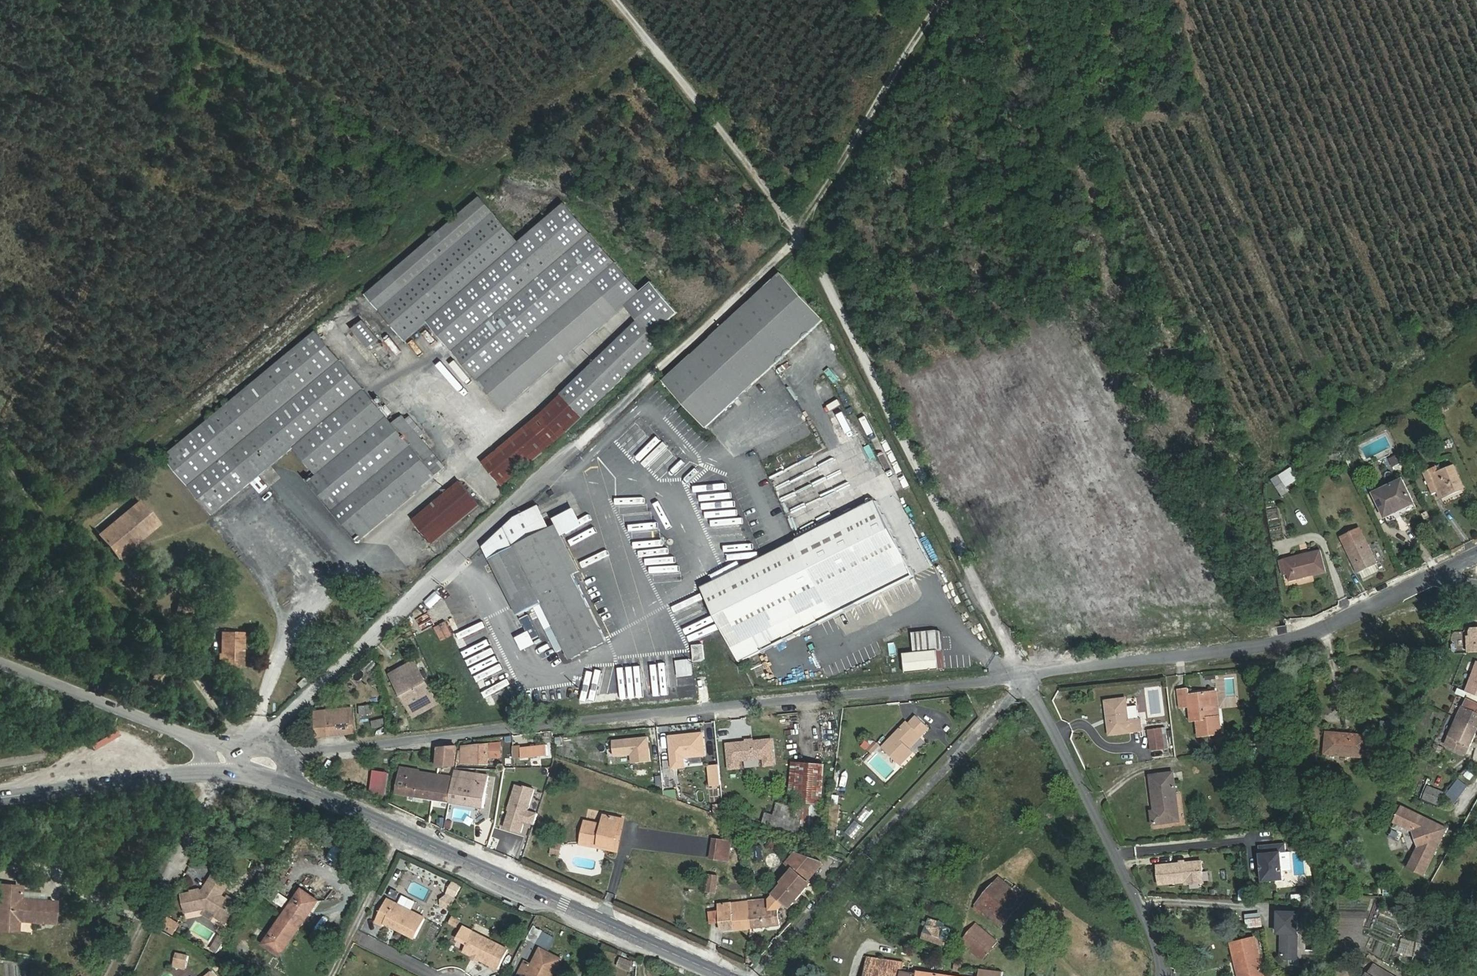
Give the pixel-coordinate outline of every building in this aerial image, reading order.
[(429,322),(504,410),(626,306),(639,321),(540,415),(499,449),(483,463),(503,487),(529,465),(555,444),(568,432),(583,419),(660,344),(652,335),(678,313),(652,282),(640,293),(564,204),(519,243),(481,198),(367,295),(406,341),(429,322)] [(750,345),(771,368),(824,320),(781,274),(754,298),(776,321),(750,345)] [(664,381),(706,428),(771,368),(750,345),(776,321),(754,298),(664,381)] [(364,321),(353,330),(369,349),(379,340),(364,321)] [(165,458),(213,515),(294,447),(317,475),(310,482),(358,540),(444,468),(402,417),(394,425),(317,332),(165,458)] [(413,340),(409,344),(417,354),(422,351),(413,340)] [(1338,450),(1327,454),(1331,465),(1342,461),(1338,450)] [(1397,456),(1390,460),(1393,466),(1400,463),(1397,456)] [(811,459),(780,477),(791,495),(790,496),(797,509),(805,505),(797,490),(821,476),(811,459)] [(1437,467),(1423,472),(1432,494),(1439,492),(1441,498),(1463,490),(1453,466),(1439,472),(1437,467)] [(1278,476),(1286,486),(1297,481),(1291,467),(1284,472),(1278,476)] [(816,495),(838,492),(836,479),(815,482),(816,495)] [(1374,493),(1385,517),(1414,504),(1403,480),(1374,493)] [(461,482),(415,521),(433,543),(480,505),(461,482)] [(139,502),(99,535),(118,558),(158,525),(139,502)] [(876,502),(704,588),(740,661),(913,575),(876,502)] [(539,506),(515,518),(498,534),(507,551),(551,529),(539,506)] [(558,528),(562,535),(582,525),(575,510),(554,520),(557,526),(558,528)] [(792,523),(796,533),(818,526),(814,516),(792,523)] [(507,551),(535,607),(545,629),(558,654),(567,649),(572,659),(607,642),(573,574),(580,571),(562,535),(558,528),(557,526),(551,529),(507,551)] [(1342,537),(1359,573),(1360,573),(1363,579),(1379,572),(1376,565),(1377,564),(1360,528),(1342,537)] [(498,534),(484,547),(490,559),(507,551),(498,534)] [(576,557),(588,551),(586,545),(573,551),(576,557)] [(1288,575),(1290,582),(1328,573),(1322,550),(1284,559),(1285,560),(1288,575)] [(535,607),(507,551),(490,559),(518,616),(535,607)] [(1285,560),(1279,561),(1283,576),(1288,575),(1285,560)] [(177,608),(175,615),(205,623),(207,616),(177,608)] [(1468,651),(1476,651),(1476,626),(1471,627),(1467,634),(1468,651)] [(243,633),(222,632),(221,667),(242,668),(243,633)] [(915,652),(904,654),(906,673),(940,670),(938,650),(943,650),(942,632),(913,635),(915,652)] [(695,662),(705,661),(703,645),(693,646),(695,662)] [(691,659),(676,661),(678,678),(694,676),(691,659)] [(1465,690),(1476,695),(1476,660),(1465,690)] [(414,716),(438,703),(416,663),(396,675),(412,703),(408,705),(414,716)] [(1221,735),(1219,717),(1214,717),(1211,692),(1189,695),(1188,689),(1178,690),(1180,708),(1189,707),(1191,722),(1198,721),(1200,737),(1221,735)] [(1125,699),(1106,702),(1108,718),(1111,718),(1113,734),(1140,731),(1139,718),(1128,719),(1125,699)] [(1476,728),(1476,706),(1465,700),(1457,719),(1476,728)] [(372,707),(360,708),(360,716),(373,714),(372,707)] [(351,709),(326,712),(328,736),(354,733),(351,709)] [(328,736),(326,712),(313,713),(316,737),(328,736)] [(977,732),(990,720),(985,715),(972,727),(977,732)] [(373,721),(375,729),(390,725),(388,717),(373,721)] [(908,723),(883,748),(900,765),(913,752),(907,746),(919,734),(922,736),(929,729),(917,717),(910,724),(908,723)] [(1467,753),(1476,732),(1476,728),(1457,719),(1446,743),(1467,753)] [(1163,728),(1149,730),(1152,750),(1166,749),(1163,728)] [(668,736),(671,771),(686,769),(685,759),(707,757),(705,733),(668,736)] [(1327,733),(1326,753),(1368,757),(1370,737),(1327,733)] [(649,737),(612,741),(614,758),(631,756),(632,764),(651,762),(649,737)] [(746,742),(726,744),(728,771),(742,770),(741,762),(763,760),(764,768),(776,767),(773,739),(754,741),(754,739),(745,740),(746,742)] [(463,747),(463,763),(489,765),(489,758),(501,758),(501,744),(463,747)] [(514,749),(513,749),(513,751),(514,758),(522,757),(522,759),(548,756),(547,746),(521,748),(521,746),(514,747),(514,749)] [(456,765),(457,747),(437,749),(436,767),(456,765)] [(825,765),(799,763),(795,816),(805,817),(804,826),(820,827),(825,765)] [(720,765),(708,766),(710,787),(722,786),(720,765)] [(1464,776),(1471,780),(1476,772),(1470,768),(1464,776)] [(373,769),(371,793),(387,794),(388,770),(373,769)] [(450,803),(454,778),(419,773),(420,772),(401,769),(397,794),(450,803)] [(454,778),(488,784),(489,776),(455,771),(454,778)] [(1173,773),(1151,776),(1155,811),(1152,812),(1153,825),(1180,821),(1173,773)] [(454,778),(450,803),(484,808),(488,784),(454,778)] [(509,812),(503,829),(521,835),(525,823),(534,826),(538,814),(529,811),(535,790),(524,786),(523,788),(515,785),(507,811),(509,812)] [(1443,792),(1427,786),(1422,799),(1438,804),(1443,792)] [(777,804),(773,816),(766,814),(764,823),(787,830),(792,808),(777,804)] [(1402,804),(1394,822),(1410,830),(1413,830),(1418,847),(1417,847),(1407,867),(1425,876),(1449,827),(1402,804)] [(841,807),(832,805),(829,828),(838,829),(841,807)] [(605,816),(604,825),(586,821),(581,844),(599,848),(599,845),(614,848),(620,819),(605,816)] [(731,842),(714,840),(711,859),(729,861),(731,842)] [(553,843),(551,855),(560,857),(562,844),(553,843)] [(1285,846),(1259,848),(1263,884),(1284,882),(1282,855),(1286,855),(1285,846)] [(836,848),(834,854),(843,857),(845,852),(836,848)] [(793,870),(805,857),(796,854),(786,864),(793,870)] [(748,902),(751,928),(780,925),(778,908),(783,902),(790,907),(810,884),(807,881),(822,864),(819,862),(805,857),(793,870),(783,882),(784,883),(770,899),(748,902)] [(1206,861),(1161,866),(1163,885),(1190,882),(1190,884),(1208,883),(1206,861)] [(194,893),(184,895),(187,912),(208,909),(219,916),(217,918),(226,925),(240,907),(230,900),(229,902),(223,898),(232,885),(218,875),(206,891),(201,892),(201,890),(193,892),(194,893)] [(718,877),(709,876),(708,884),(717,885),(718,877)] [(995,884),(1020,906),(1024,901),(999,879),(995,884)] [(717,885),(708,884),(707,891),(716,892),(717,885)] [(995,884),(976,906),(1001,927),(1020,906),(995,884)] [(19,887),(0,886),(0,918),(7,918),(6,931),(16,932),(17,920),(52,922),(53,903),(18,901),(19,887)] [(302,890),(283,917),(300,929),(319,902),(302,890)] [(449,910),(454,900),(447,896),(441,906),(449,910)] [(385,924),(415,939),(426,918),(388,899),(376,923),(383,926),(385,924)] [(719,905),(722,931),(751,928),(748,902),(719,905)] [(1319,904),(1306,904),(1305,915),(1319,915),(1319,904)] [(1300,911),(1277,910),(1277,934),(1281,934),(1280,955),(1284,960),(1298,960),(1300,911)] [(1247,927),(1263,927),(1263,913),(1247,913),(1247,927)] [(165,931),(176,935),(181,921),(170,917),(165,931)] [(300,929),(283,917),(264,944),(281,956),(300,929)] [(929,919),(922,938),(945,945),(951,929),(944,927),(945,924),(929,919)] [(976,924),(961,942),(984,960),(998,942),(976,924)] [(1422,926),(1418,942),(1438,947),(1443,931),(1422,926)] [(538,928),(534,935),(548,943),(552,935),(538,928)] [(474,932),(464,952),(472,956),(474,954),(486,960),(485,963),(499,970),(508,950),(474,932)] [(220,936),(217,942),(222,946),(226,940),(220,936)] [(1255,938),(1236,942),(1241,965),(1237,966),(1239,975),(1264,975),(1255,938)] [(217,942),(212,949),(217,953),(222,946),(217,942)] [(561,960),(541,949),(532,965),(525,962),(518,975),(519,975),(553,975),(561,960)] [(186,969),(190,954),(177,951),(173,966),(186,969)] [(617,967),(631,972),(635,962),(621,956),(617,967)] [(917,971),(917,974),(906,973),(906,969),(903,968),(903,963),(867,957),(864,975),(950,975),(917,971)] [(1371,974),(1375,975),(1389,975),(1375,967),(1371,974)]
